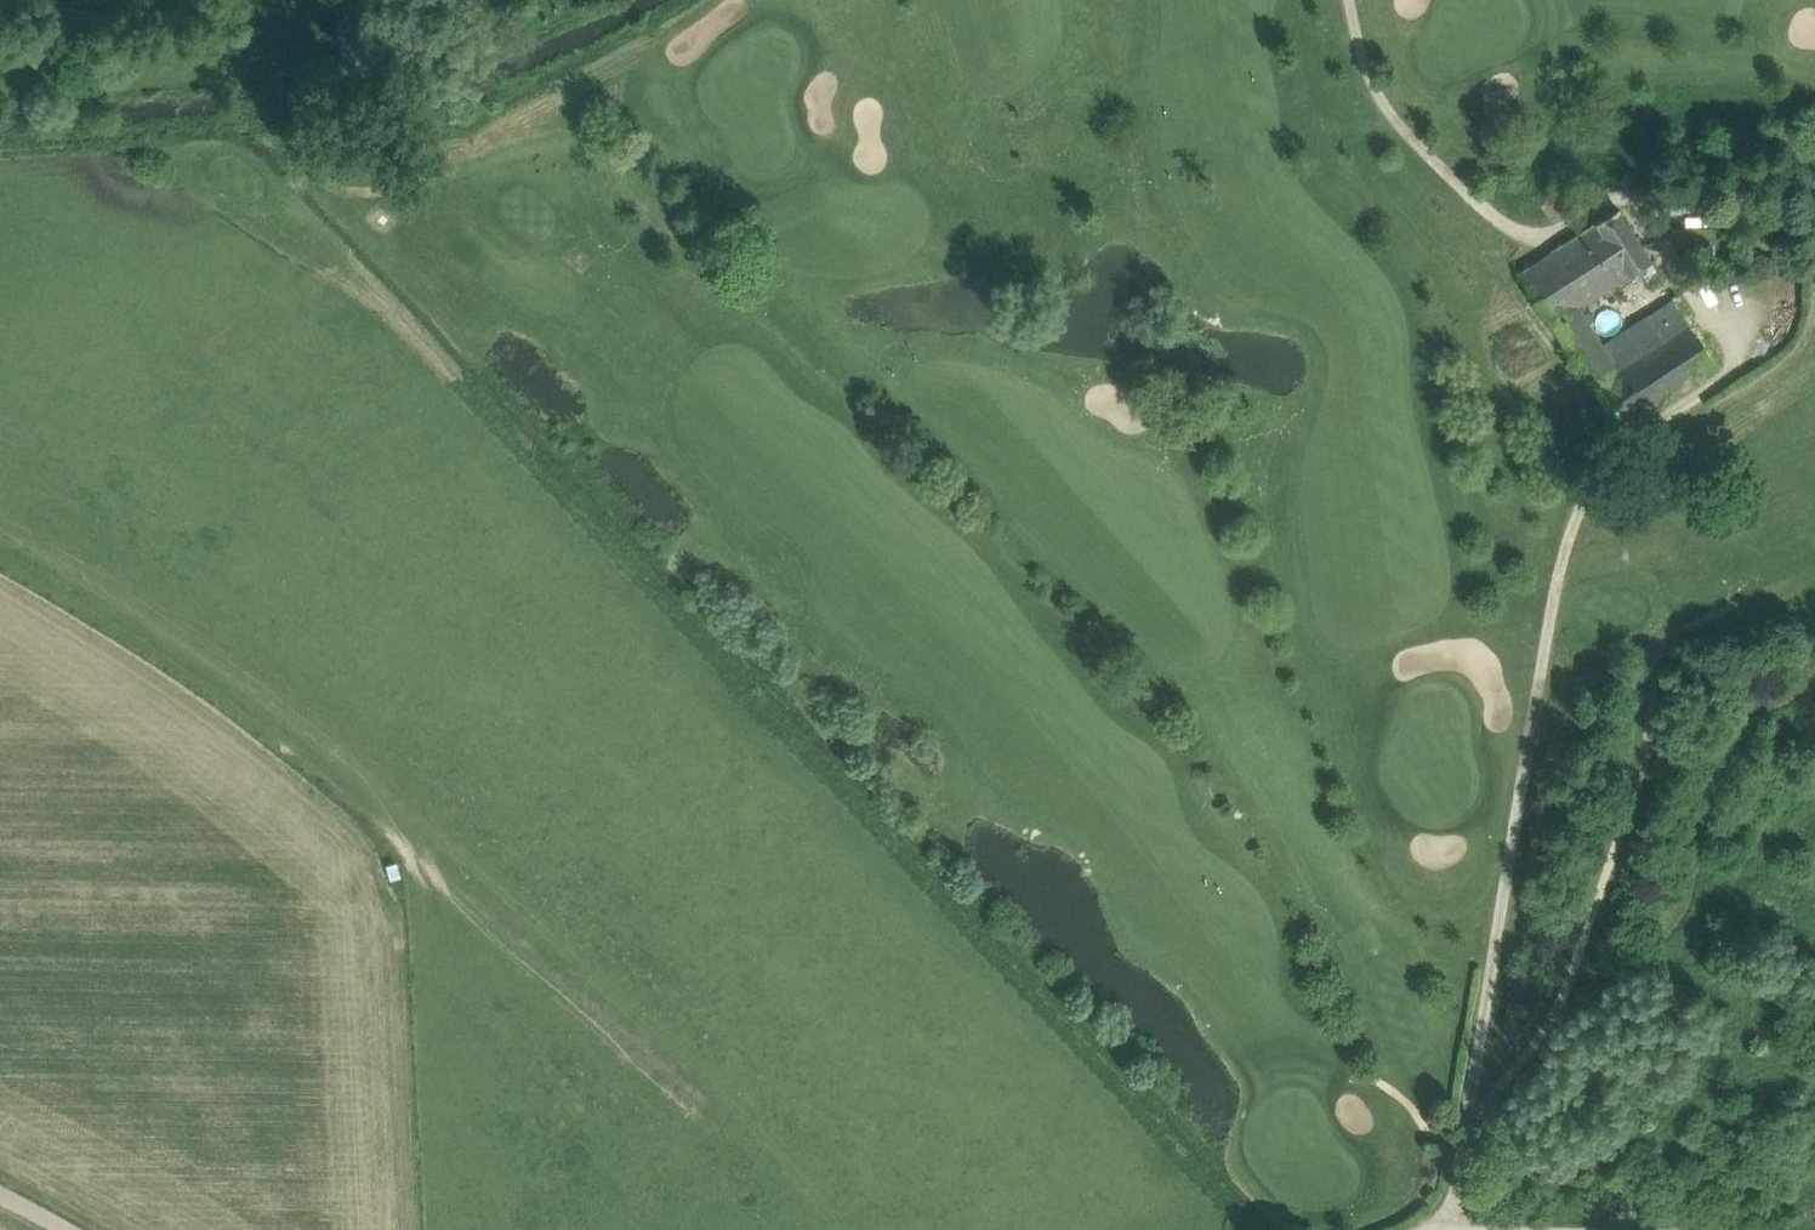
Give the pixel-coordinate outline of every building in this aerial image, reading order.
[(1590,229),(1624,280),(1653,261),(1620,210),(1590,229)] [(1569,242),(1603,294),(1624,280),(1590,229),(1569,242)] [(1522,273),(1555,325),(1581,308),(1603,294),(1569,242),(1522,273)] [(1604,344),(1623,373),(1695,326),(1677,296),(1604,344)] [(1555,325),(1623,428),(1721,365),(1695,326),(1623,373),(1604,344),(1581,308),(1555,325)]
